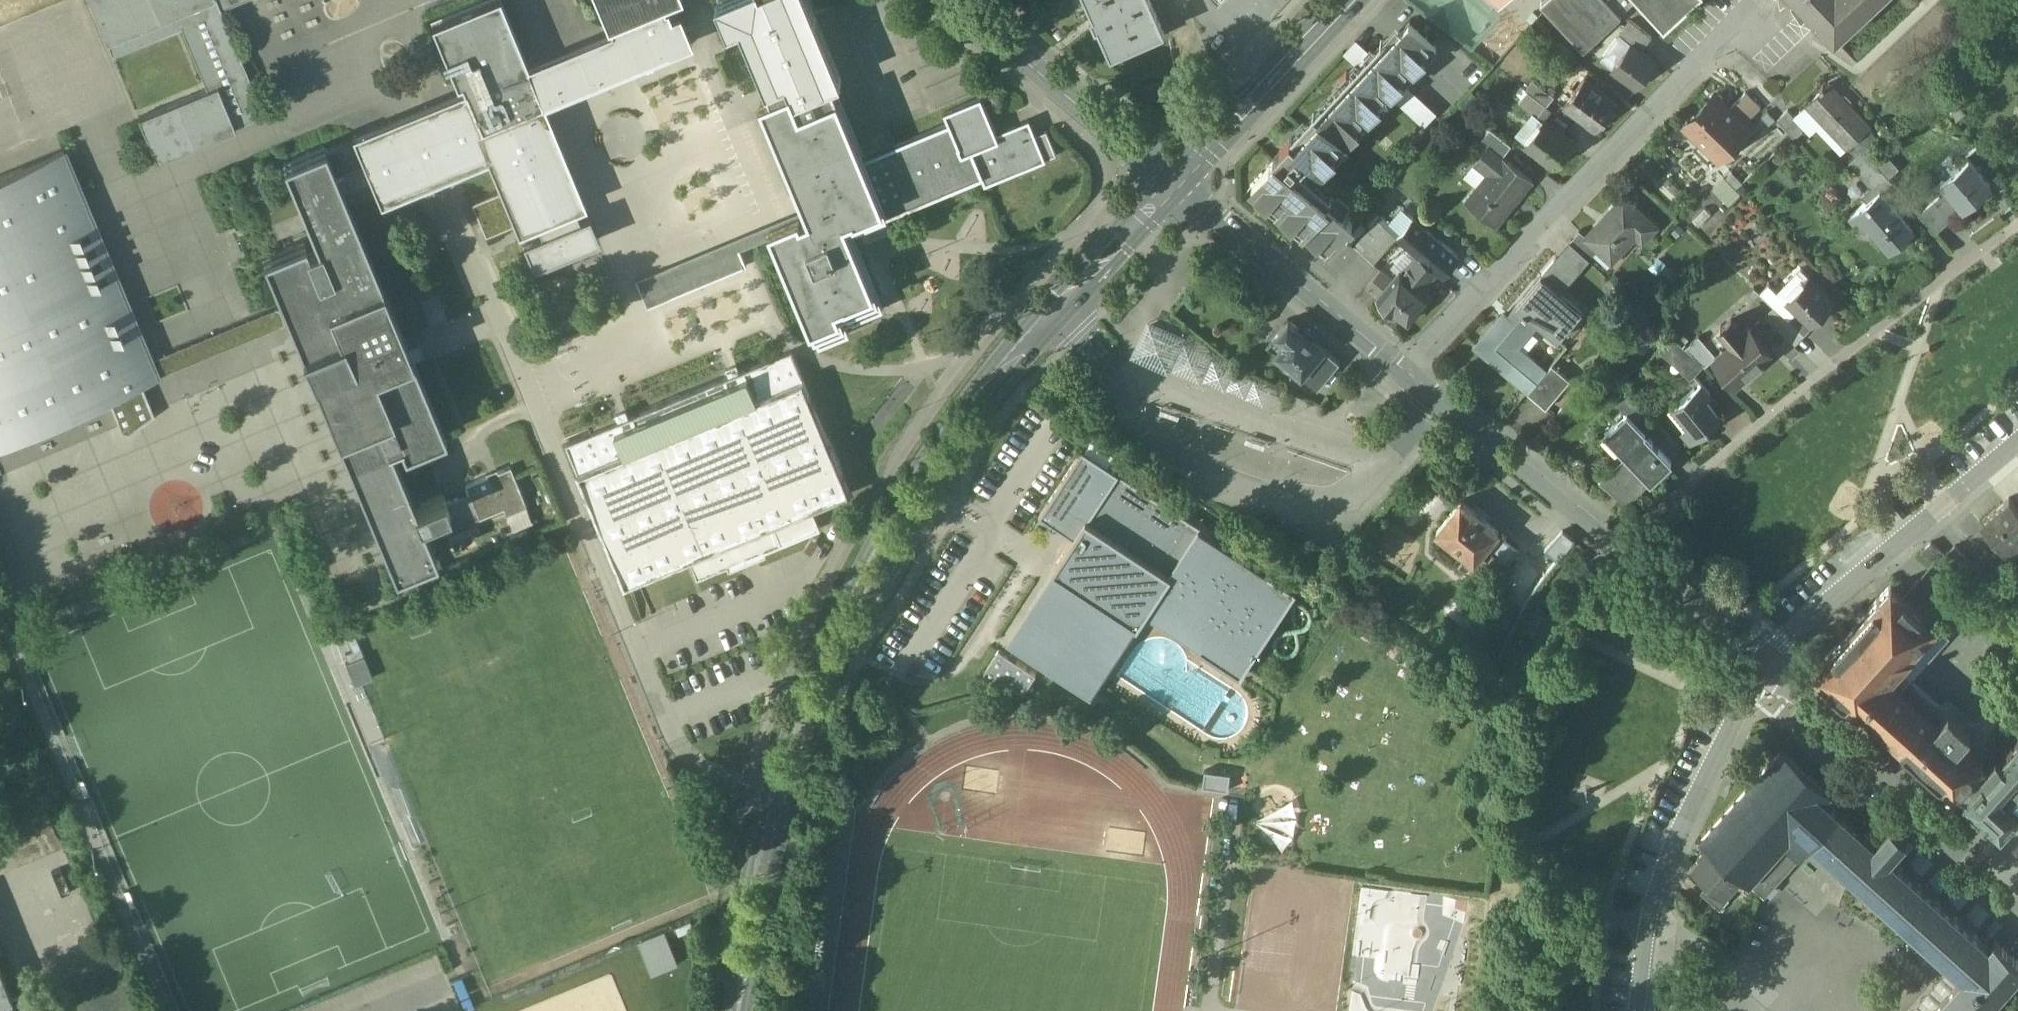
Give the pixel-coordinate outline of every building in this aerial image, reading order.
[(107,40),(202,0),(90,0),(107,40)] [(107,40),(113,54),(181,26),(208,89),(217,85),(235,126),(264,114),(220,10),(216,0),(202,0),(107,40)] [(220,10),(244,0),(216,0),(220,10)] [(500,0),(491,0),(432,24),(457,84),(461,82),(464,89),(480,129),(543,103),(527,65),(500,0)] [(607,27),(608,26),(662,4),(672,0),(596,0),(607,27)] [(718,1),(730,31),(742,25),(767,86),(742,25),(771,13),(779,31),(816,15),(810,0),(721,0),(718,1)] [(1094,12),(1092,13),(1097,25),(1099,24),(1112,53),(1166,29),(1153,0),(1088,0),(1094,12)] [(1473,48),(1502,17),(1482,0),(1410,0),(1473,48)] [(1609,0),(1543,0),(1541,2),(1584,49),(1622,14),(1621,12),(1609,0)] [(1621,12),(1634,0),(1609,0),(1621,12)] [(1665,27),(1694,0),(1640,0),(1665,27)] [(1836,41),(1880,0),(1798,0),(1836,41)] [(610,31),(527,65),(543,103),(690,42),(678,13),(670,17),(666,8),(664,9),(662,4),(608,26),(610,31)] [(816,15),(779,31),(771,13),(742,25),(767,86),(769,90),(771,89),(774,97),(792,89),(796,99),(806,95),(833,83),(834,84),(843,80),(816,15)] [(1630,20),(1619,35),(1631,44),(1632,43),(1642,51),(1652,37),(1630,20)] [(1410,21),(1320,117),(1347,142),(1437,46),(1410,21)] [(1619,35),(1601,59),(1614,68),(1631,44),(1619,35)] [(1631,44),(1614,68),(1639,87),(1657,62),(1642,51),(1632,43),(1631,44)] [(1617,101),(1585,77),(1565,104),(1597,128),(1617,101)] [(1555,95),(1534,79),(1526,90),(1528,91),(1547,106),(1555,95)] [(834,84),(833,83),(806,95),(796,99),(792,89),(774,97),(763,101),(808,208),(812,217),(775,233),(776,235),(775,235),(821,345),(850,333),(846,324),(855,320),(855,321),(884,309),(851,231),(850,229),(897,209),(898,212),(984,176),(985,176),(974,150),(974,149),(964,153),(961,146),(962,146),(952,122),(951,122),(897,144),(898,145),(888,149),(888,148),(875,153),(876,154),(865,158),(839,96),(834,84)] [(1870,127),(1829,84),(1825,88),(1823,86),(1820,90),(1821,91),(1807,105),(1848,148),(1870,127)] [(208,89),(139,117),(157,161),(235,129),(235,126),(217,85),(208,89)] [(411,111),(355,134),(356,137),(377,189),(382,201),(438,178),(487,158),(476,131),(480,129),(464,89),(411,111)] [(1547,106),(1528,91),(1520,100),(1539,115),(1547,106)] [(1762,108),(1747,93),(1731,110),(1744,123),(1746,125),(1762,108)] [(1731,110),(1715,95),(1685,126),(1714,154),(1744,123),(1731,110)] [(982,98),(947,112),(951,122),(952,122),(962,146),(961,146),(964,153),(974,149),(974,150),(999,139),(997,135),(982,98)] [(480,129),(476,131),(487,158),(501,190),(471,203),(485,237),(515,225),(518,232),(537,224),(541,234),(542,235),(579,219),(579,218),(574,208),(584,204),(543,103),(480,129)] [(1959,106),(1951,113),(1957,119),(1965,112),(1959,106)] [(1804,127),(1787,110),(1776,120),(1792,137),(1804,127)] [(1347,142),(1320,117),(1296,143),(1311,156),(1323,168),(1324,167),(1347,142)] [(1574,141),(1545,118),(1525,143),(1554,166),(1574,141)] [(999,139),(974,150),(985,176),(984,176),(988,184),(1045,161),(1042,155),(1044,154),(1037,136),(1030,121),(997,135),(999,139)] [(1512,144),(1491,128),(1481,141),(1487,146),(1489,144),(1503,156),(1512,144)] [(1057,155),(1048,132),(1037,136),(1044,154),(1042,155),(1045,161),(1057,155)] [(356,137),(325,149),(347,201),(377,189),(356,137)] [(1296,143),(1291,138),(1291,137),(1281,148),(1274,156),(1276,158),(1277,158),(1295,173),(1311,156),(1296,143)] [(1503,156),(1489,144),(1487,146),(1475,162),(1489,173),(1466,202),(1496,226),(1533,180),(1503,156)] [(325,149),(324,146),(285,162),(299,197),(271,209),(276,223),(305,212),(319,245),(307,250),(303,240),(264,257),(395,573),(435,557),(428,539),(420,521),(449,509),(446,503),(443,495),(414,507),(389,446),(400,441),(404,450),(443,434),(347,201),(325,149)] [(1877,163),(1865,149),(1852,160),(1865,173),(1877,163)] [(0,178),(0,442),(108,398),(141,384),(77,229),(76,229),(65,203),(83,196),(64,151),(14,172),(0,178)] [(1311,156),(1295,173),(1328,201),(1332,197),(1336,200),(1336,199),(1316,181),(1327,169),(1324,167),(1323,168),(1311,156)] [(1295,173),(1277,158),(1276,158),(1253,186),(1304,229),(1328,201),(1295,173)] [(1970,159),(1942,183),(1964,209),(1992,185),(1970,159)] [(1865,173),(1852,160),(1850,163),(1871,188),(1875,184),(1865,173)] [(1877,163),(1865,173),(1875,184),(1880,189),(1881,191),(1892,181),(1877,163)] [(1743,183),(1732,171),(1725,178),(1736,190),(1743,183)] [(1871,188),(1863,195),(1867,201),(1880,189),(1875,184),(1871,188)] [(1881,191),(1880,189),(1867,201),(1850,215),(1864,231),(1870,226),(1890,250),(1915,229),(1881,191)] [(1944,193),(1921,212),(1937,231),(1960,212),(1944,193)] [(1586,237),(1585,238),(1598,250),(1611,262),(1635,236),(1643,242),(1657,227),(1624,196),(1586,237)] [(1336,199),(1336,200),(1332,197),(1328,201),(1344,215),(1351,207),(1338,197),(1336,199)] [(1328,201),(1304,229),(1329,251),(1353,223),(1344,215),(1328,201)] [(808,208),(636,280),(640,289),(740,247),(740,249),(748,246),(747,244),(748,244),(749,246),(756,243),(756,241),(756,240),(757,242),(765,239),(765,237),(765,236),(766,239),(774,236),(773,233),(775,233),(812,217),(808,208)] [(897,209),(850,229),(851,231),(861,227),(867,242),(894,231),(888,216),(898,212),(897,209)] [(579,219),(542,235),(541,234),(529,239),(530,240),(524,242),(533,266),(598,239),(588,216),(582,218),(582,217),(579,218),(579,219)] [(1459,257),(1414,218),(1401,234),(1398,237),(1443,275),(1459,257)] [(1383,219),(1357,249),(1375,264),(1398,237),(1401,234),(1383,219)] [(1598,250),(1585,238),(1586,237),(1580,231),(1571,241),(1590,259),(1598,250)] [(1571,241),(1554,260),(1574,277),(1590,259),(1571,241)] [(740,247),(640,289),(648,306),(747,265),(740,249),(740,247)] [(1418,256),(1404,273),(1402,271),(1394,280),(1380,297),(1382,298),(1383,301),(1386,304),(1389,307),(1391,308),(1395,309),(1409,322),(1431,296),(1423,289),(1438,271),(1419,255),(1418,256)] [(1574,277),(1554,260),(1542,275),(1562,292),(1574,277)] [(1382,269),(1368,286),(1380,297),(1394,280),(1382,269)] [(1542,275),(1503,320),(1499,317),(1473,347),(1519,385),(1537,364),(1517,347),(1538,323),(1558,340),(1583,310),(1562,292),(1542,275)] [(1809,276),(1786,299),(1795,308),(1812,324),(1813,323),(1835,300),(1809,276)] [(278,307),(148,361),(155,377),(285,324),(278,307)] [(1787,317),(1777,308),(1766,316),(1794,343),(1804,334),(1787,317)] [(1812,324),(1795,308),(1787,317),(1804,334),(1813,324),(1813,323),(1812,324)] [(1147,319),(1130,358),(1170,375),(1186,335),(1147,319)] [(1742,331),(1732,319),(1721,328),(1732,340),(1742,331)] [(1315,335),(1302,324),(1298,328),(1290,321),(1271,343),(1279,349),(1276,354),(1302,376),(1325,350),(1312,339),(1315,335)] [(1732,340),(1724,347),(1724,348),(1746,372),(1771,350),(1762,340),(1767,336),(1757,325),(1752,329),(1749,325),(1742,331),(1732,340)] [(1716,355),(1699,336),(1687,348),(1688,349),(1704,365),(1706,366),(1717,357),(1716,356),(1716,355)] [(1213,354),(1185,341),(1172,372),(1200,383),(1213,354)] [(1716,355),(1716,356),(1717,357),(1737,380),(1746,372),(1724,348),(1716,355)] [(1704,365),(1688,349),(1678,359),(1695,375),(1704,365)] [(792,350),(567,444),(626,586),(691,559),(699,578),(820,528),(812,509),(851,492),(792,350)] [(1325,350),(1302,376),(1318,389),(1340,362),(1325,350)] [(1235,369),(1213,359),(1202,381),(1225,391),(1235,369)] [(1537,364),(1519,385),(1528,393),(1546,372),(1537,364)] [(1551,366),(1528,393),(1547,410),(1571,382),(1551,366)] [(1273,388),(1237,371),(1229,389),(1264,406),(1273,388)] [(1702,383),(1675,405),(1691,425),(1683,431),(1691,441),(1717,420),(1701,401),(1710,393),(1702,383)] [(141,384),(108,398),(122,432),(124,434),(126,434),(128,435),(130,434),(155,416),(141,384)] [(1654,425),(1624,391),(1616,401),(1627,413),(1646,432),(1654,425)] [(1627,413),(1605,434),(1627,456),(1620,463),(1645,488),(1671,463),(1644,434),(1646,432),(1627,413)] [(1297,589),(1083,449),(1040,515),(1051,523),(1055,518),(1077,532),(1053,569),(1060,574),(1014,643),(1091,694),(1106,673),(1098,667),(1129,620),(1138,626),(1147,613),(1241,675),(1278,619),(1293,596),(1297,589)] [(1627,505),(1645,488),(1620,463),(1599,482),(1627,505)] [(510,467),(465,486),(469,494),(479,518),(479,519),(504,509),(524,500),(510,467)] [(449,509),(420,521),(428,539),(479,518),(469,494),(446,503),(449,509)] [(1981,520),(2010,554),(2017,548),(2017,537),(2014,533),(2017,530),(2017,504),(2010,495),(1981,520)] [(524,500),(504,509),(506,515),(526,507),(524,500)] [(1500,530),(1462,500),(1437,531),(1475,561),(1476,560),(1485,567),(1496,553),(1487,546),(1500,530)] [(1562,531),(1545,550),(1558,561),(1575,541),(1562,531)] [(1933,540),(1922,549),(1938,562),(1947,554),(1945,551),(1946,550),(1933,540)] [(1971,560),(1956,543),(1946,550),(1945,551),(1960,569),(1971,560)] [(1326,550),(1311,549),(1311,559),(1326,560),(1326,550)] [(1892,584),(1815,671),(1859,709),(1861,707),(1888,677),(1936,623),(1892,584)] [(2005,644),(2017,654),(2017,627),(2005,644)] [(1037,674),(999,650),(983,674),(1003,687),(1006,682),(1024,694),(1037,674)] [(1937,722),(1888,677),(1861,707),(1956,792),(1959,788),(1982,762),(1959,741),(1937,722)] [(1950,708),(1937,722),(1959,741),(1971,727),(1950,708)] [(2001,758),(1997,754),(1987,766),(1982,762),(1959,788),(1966,794),(1963,798),(2002,833),(2017,815),(2017,738),(2001,758)] [(1781,747),(1700,837),(1710,846),(1741,874),(1765,896),(1812,843),(1810,842),(1838,811),(1824,799),(1831,791),(1781,747)] [(1203,786),(1229,790),(1231,773),(1206,770),(1203,786)] [(0,847),(0,870),(61,844),(46,809),(0,828),(0,843),(1,846),(0,847)] [(1891,858),(1907,840),(1891,826),(1875,844),(1838,811),(1810,842),(1812,843),(1962,977),(1960,978),(1931,1010),(1988,1010),(2017,977),(2017,961),(1994,940),(1989,946),(1891,858)] [(1741,874),(1710,846),(1693,865),(1710,880),(1724,892),(1741,874)] [(1724,892),(1710,880),(1701,890),(1721,907),(1730,897),(1724,892)] [(653,973),(680,962),(666,929),(639,939),(653,973)] [(0,969),(0,1001),(10,997),(11,996),(0,969)] [(17,993),(11,996),(10,997),(0,1001),(0,1010),(25,1010),(17,993)]
